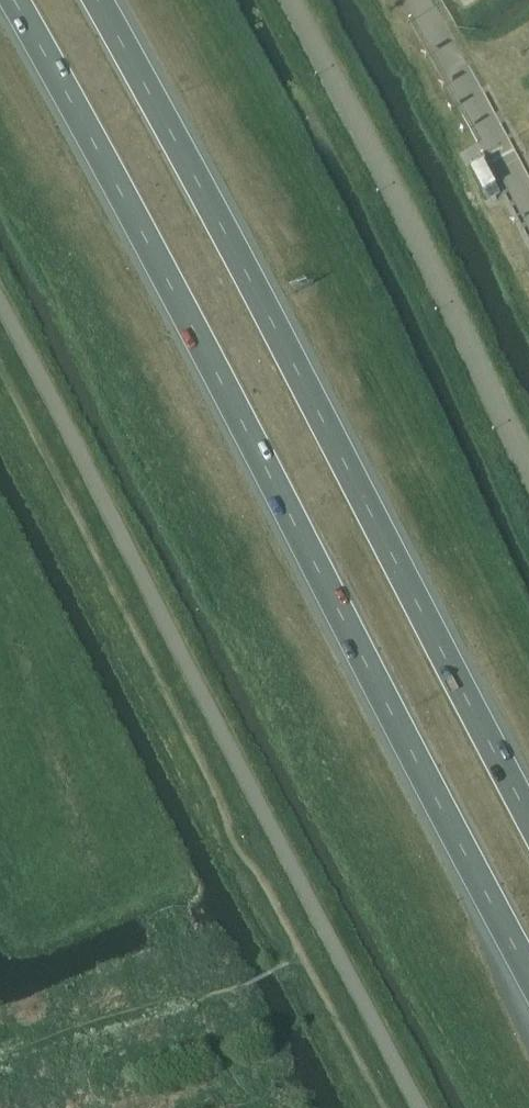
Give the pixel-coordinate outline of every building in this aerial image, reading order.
[(483,160),(471,166),(483,189),(495,183),(483,160)]
